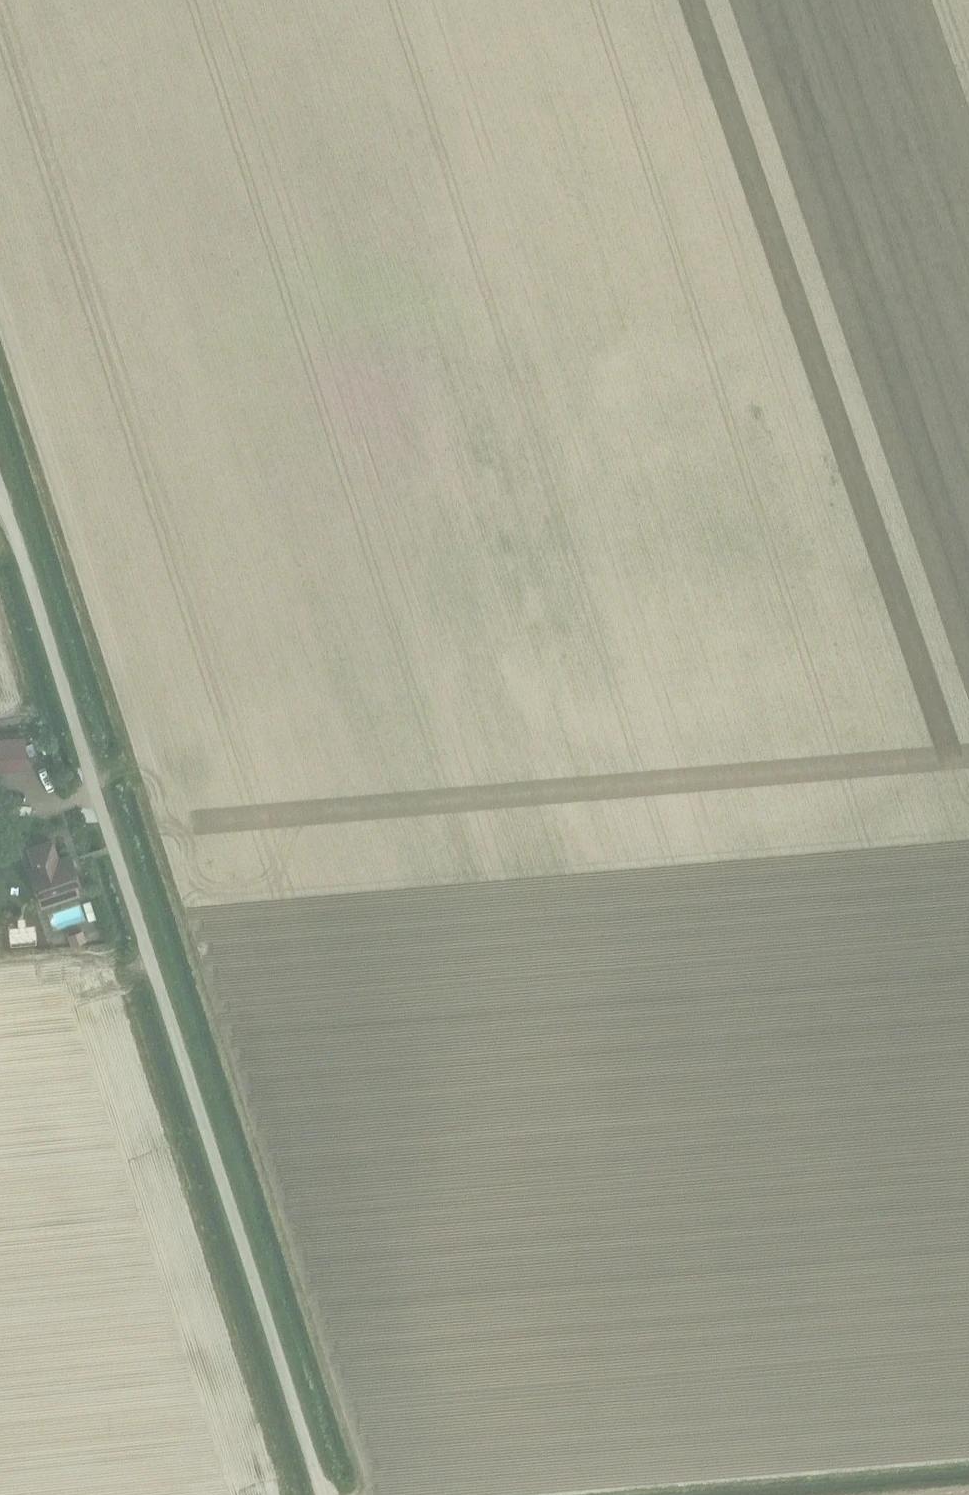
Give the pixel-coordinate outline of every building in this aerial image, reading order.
[(80,883),(70,854),(58,859),(52,840),(29,848),(35,866),(30,868),(39,896),(80,883)] [(83,908),(85,917),(93,915),(86,887),(42,899),(49,924),(71,918),(69,911),(83,908)] [(93,929),(96,939),(109,935),(106,926),(93,929)] [(81,929),(67,934),(70,945),(85,940),(81,929)]
